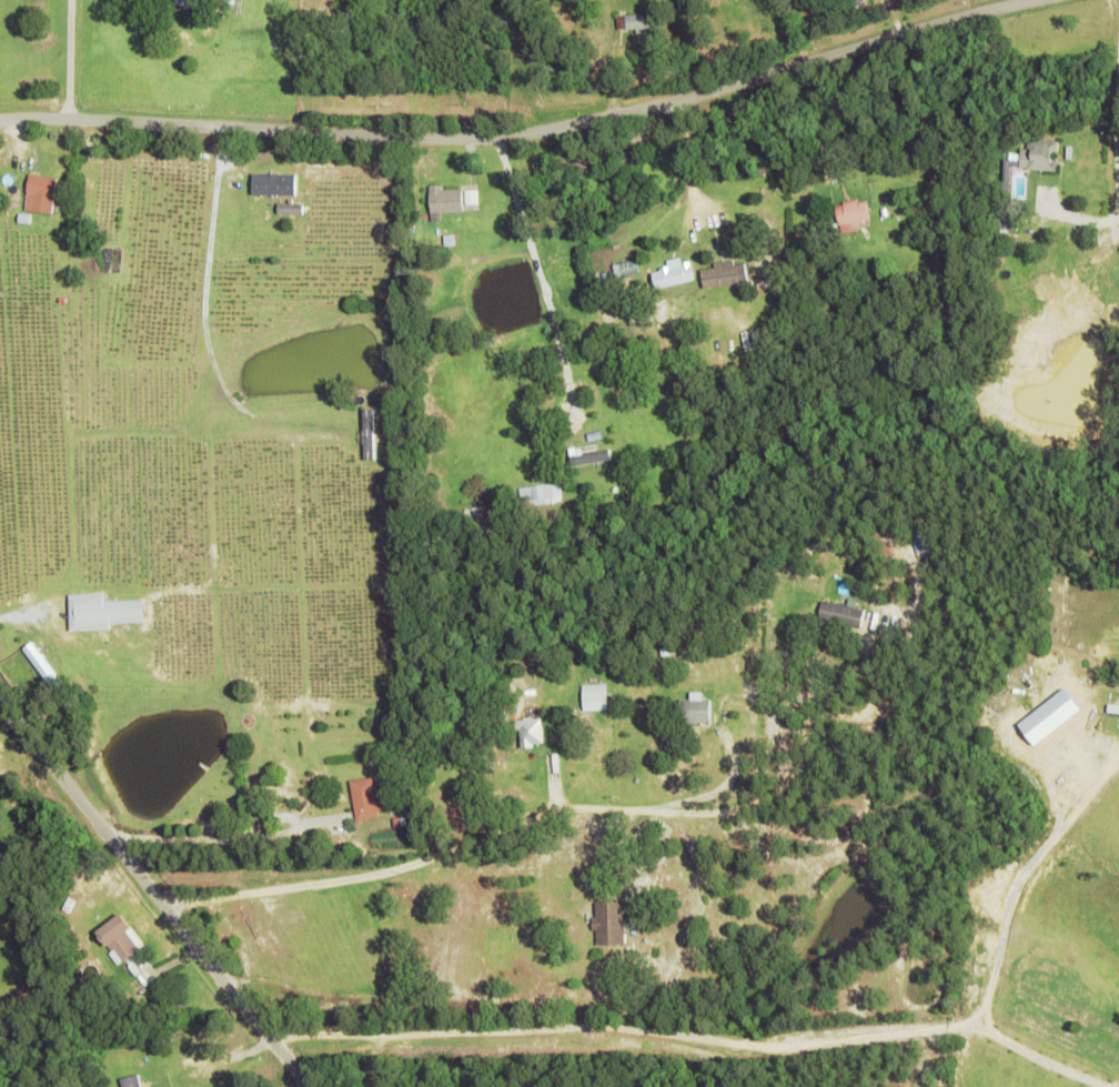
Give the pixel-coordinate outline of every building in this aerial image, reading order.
[(177,8),(177,0),(218,0),(216,12),(177,8)] [(843,11),(855,0),(869,0),(849,18),(843,11)] [(346,16),(352,6),(362,11),(356,21),(346,16)] [(648,37),(639,38),(638,31),(621,33),(618,11),(629,10),(629,16),(655,13),(656,30),(647,30),(648,37)] [(1055,147),(1055,155),(1059,155),(1059,167),(1058,167),(1057,169),(1050,169),(1050,167),(1029,165),(1029,164),(1012,163),(1010,203),(1021,204),(1019,225),(992,224),(994,202),(1002,203),(1006,157),(1022,158),(1024,145),(1030,147),(1030,134),(1061,137),(1060,147),(1055,147)] [(28,207),(32,171),(60,174),(56,210),(28,207)] [(296,173),(253,172),(252,194),(296,194),(296,173)] [(755,179),(773,178),(773,184),(756,187),(755,179)] [(465,184),(465,209),(433,210),(433,182),(444,182),(444,185),(465,184)] [(11,199),(12,184),(22,187),(20,200),(11,199)] [(281,211),(281,199),(255,199),(255,185),(306,185),(306,211),(281,211)] [(468,202),(468,188),(480,188),(480,202),(468,202)] [(860,227),(844,231),(838,203),(846,201),(846,199),(860,195),(861,199),(869,197),(874,215),(859,219),(860,227)] [(931,208),(932,213),(916,217),(915,211),(920,210),(919,201),(927,200),(928,209),(931,208)] [(451,243),(451,254),(445,254),(445,232),(457,232),(457,243),(451,243)] [(999,271),(1001,254),(1011,254),(1009,272),(999,271)] [(748,259),(750,278),(706,283),(704,265),(718,264),(717,258),(736,255),(737,261),(748,259)] [(623,261),(639,256),(642,270),(626,273),(623,261)] [(663,264),(672,262),(673,264),(684,262),(684,259),(692,258),(696,276),(657,284),(654,269),(663,268),(663,264)] [(757,273),(770,271),(772,280),(766,280),(766,286),(758,286),(757,273)] [(884,314),(896,313),(898,334),(885,335),(884,314)] [(1042,330),(1045,320),(1054,321),(1051,332),(1042,330)] [(364,402),(367,402),(367,395),(375,395),(377,445),(365,446),(364,402)] [(626,414),(633,412),(639,446),(633,447),(626,414)] [(567,454),(611,444),(613,455),(569,465),(567,454)] [(538,503),(537,497),(523,499),(522,484),(547,482),(548,502),(538,503)] [(147,597),(147,620),(113,621),(113,627),(71,628),(71,592),(107,591),(107,598),(147,597)] [(867,606),(863,624),(821,616),(825,598),(850,603),(851,595),(859,597),(858,604),(867,606)] [(24,646),(33,640),(63,681),(54,687),(24,646)] [(663,647),(673,646),(673,654),(663,655),(663,647)] [(608,709),(607,684),(583,685),(584,711),(608,709)] [(683,719),(683,697),(713,697),(713,719),(683,719)] [(1111,702),(1118,702),(1118,710),(1110,709),(1111,702)] [(522,717),(573,714),(574,724),(523,726),(522,717)] [(543,718),(519,718),(520,746),(544,745),(543,718)] [(384,793),(386,808),(381,809),(381,815),(360,818),(353,777),(375,774),(379,794),(384,793)] [(407,813),(416,812),(417,823),(409,824),(407,813)] [(64,908),(71,896),(78,899),(71,913),(64,908)] [(599,943),(598,927),(594,928),(594,916),(598,916),(598,899),(627,898),(628,942),(599,943)] [(140,965),(143,968),(137,974),(125,959),(123,962),(99,927),(123,909),(134,925),(129,929),(142,948),(137,952),(144,962),(140,965)] [(140,1073),(143,1086),(125,1086),(122,1076),(140,1073)]
